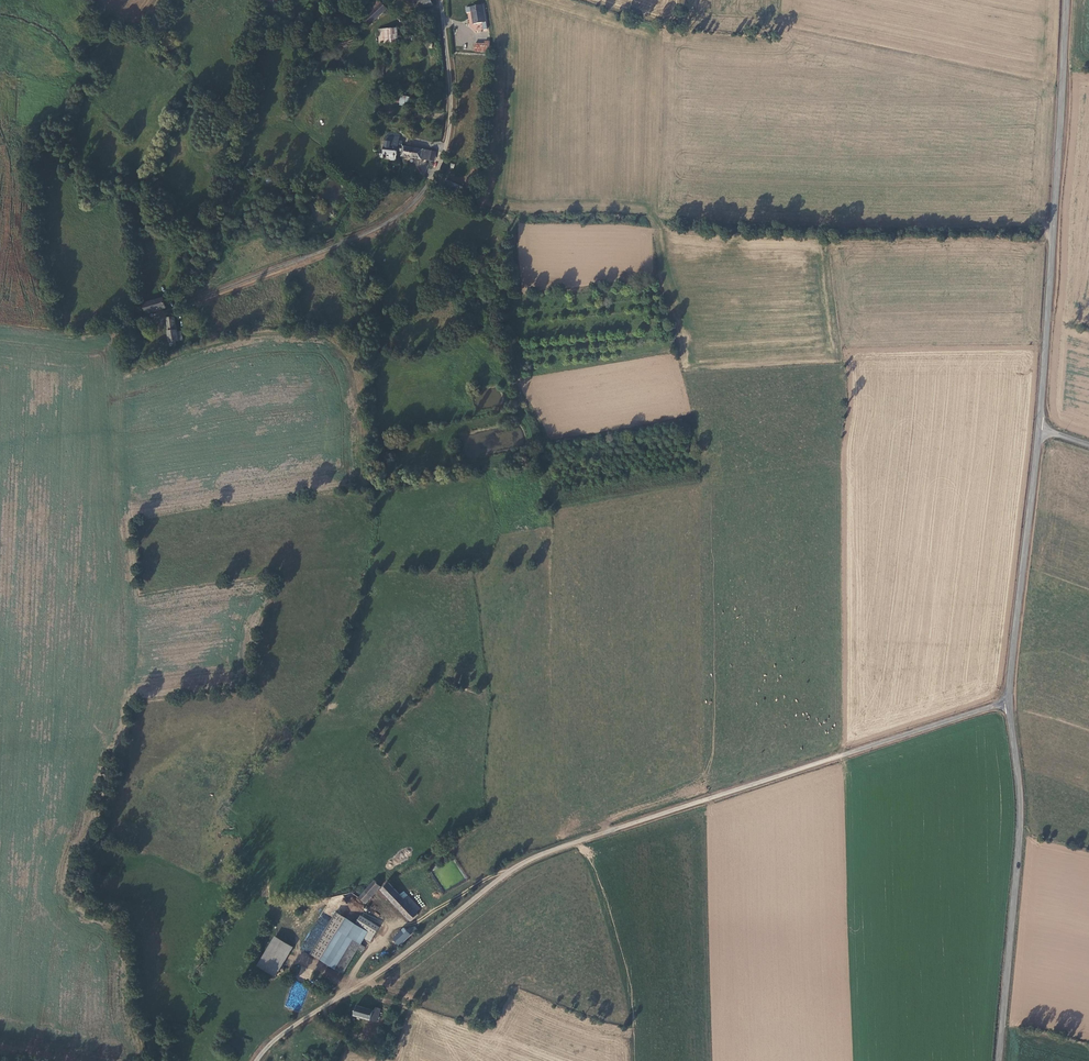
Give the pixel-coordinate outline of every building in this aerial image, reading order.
[(373,10),(382,2),(380,0),(375,0),(369,6),(373,10)] [(424,8),(433,5),(431,0),(421,0),(424,8)] [(373,10),(365,18),(371,25),(373,24),(372,23),(387,8),(382,2),(373,10)] [(470,7),(472,23),(486,21),(484,5),(470,7)] [(397,27),(386,28),(387,43),(398,43),(397,27)] [(350,38),(333,42),(334,47),(351,42),(350,38)] [(490,52),(490,42),(485,42),(484,45),(476,45),(476,46),(476,51),(490,52)] [(404,105),(404,102),(408,102),(409,96),(400,95),(399,105),(404,105)] [(397,146),(401,147),(401,142),(398,142),(398,138),(385,137),(384,148),(383,155),(390,155),(389,159),(391,161),(394,161),(396,159),(396,156),(397,156),(397,150),(397,146)] [(397,146),(397,150),(402,150),(401,156),(426,159),(427,150),(401,147),(397,146)] [(435,150),(427,150),(426,159),(434,160),(435,150)] [(443,188),(457,193),(459,187),(460,185),(452,182),(451,184),(447,182),(446,185),(445,184),(443,188)] [(166,306),(164,298),(145,304),(147,313),(166,306)] [(171,347),(175,347),(177,346),(177,341),(179,340),(178,330),(176,330),(175,317),(167,318),(171,347)] [(382,886),(375,879),(359,898),(366,903),(382,886)] [(381,890),(411,921),(419,914),(418,912),(421,909),(405,891),(400,894),(389,882),(381,890)] [(310,954),(344,974),(358,950),(361,945),(365,939),(369,931),(356,923),(336,911),(310,954)] [(369,931),(375,935),(381,927),(361,915),(356,923),(369,931)] [(418,929),(415,926),(410,928),(407,930),(405,928),(393,939),(400,946),(418,929)] [(375,935),(369,931),(365,939),(371,943),(375,935)] [(275,977),(294,947),(275,936),(257,966),(275,977)] [(299,962),(305,964),(308,955),(303,953),(299,962)] [(375,1012),(359,1006),(355,1014),(377,1023),(382,1011),(377,1009),(375,1012)]
